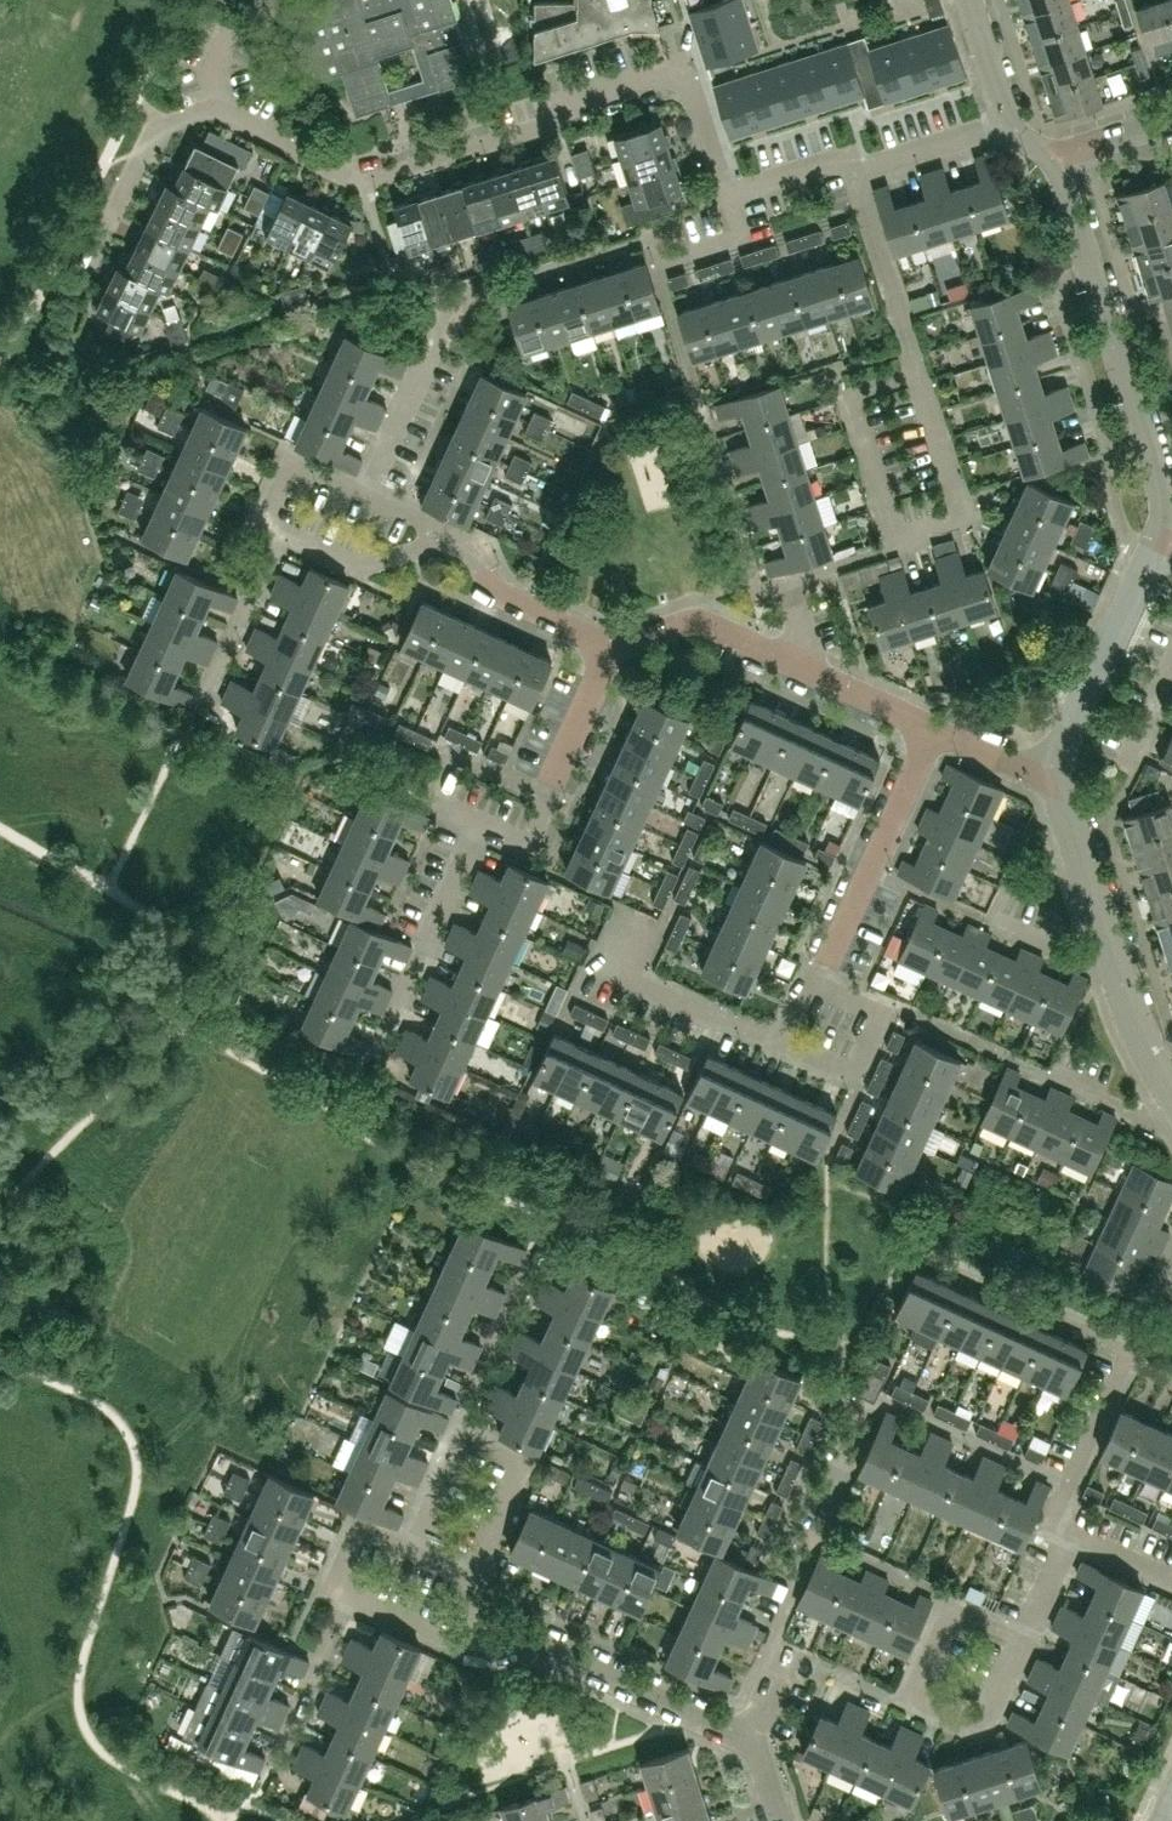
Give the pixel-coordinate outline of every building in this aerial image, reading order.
[(357,114),(429,91),(476,76),(452,0),(316,0),(285,10),(307,82),(343,71),(357,114)] [(577,1),(534,1),(535,57),(535,58),(632,28),(658,27),(659,28),(660,28),(651,0),(577,0),(577,1)] [(688,11),(688,13),(689,12),(695,31),(698,30),(701,37),(750,21),(743,0),(721,0),(688,11)] [(1070,0),(1018,0),(1023,14),(1070,0)] [(1078,26),(1070,0),(1023,14),(1031,41),(1078,26)] [(1126,0),(1114,0),(1118,13),(1129,9),(1126,0)] [(1162,0),(1161,0),(1136,8),(1151,55),(1171,48),(1171,30),(1162,0)] [(1171,30),(1171,0),(1162,0),(1171,30)] [(944,11),(941,2),(927,7),(929,14),(930,16),(944,11)] [(1134,26),(1129,9),(1118,13),(1123,29),(1134,26)] [(755,37),(750,21),(701,37),(703,44),(700,45),(706,64),(705,64),(706,66),(760,49),(759,47),(758,47),(755,37)] [(967,76),(949,22),(947,23),(947,24),(922,32),(937,81),(945,79),(946,82),(964,76),(965,77),(967,76)] [(1086,51),(1078,26),(1031,41),(1039,66),(1086,51)] [(937,81),(922,32),(895,40),(912,92),(931,86),(930,83),(937,81)] [(869,48),(865,35),(863,36),(855,39),(859,51),(869,48)] [(912,92),(895,40),(870,49),(868,50),(872,62),(876,75),(880,88),(884,101),(885,102),(887,102),(885,98),(892,96),(893,98),(912,92)] [(869,108),(847,41),(845,42),(845,43),(820,51),(836,103),(856,97),(855,94),(861,92),(867,108),(869,108)] [(1145,60),(1140,44),(1130,47),(1135,64),(1145,60)] [(868,50),(870,49),(869,48),(859,51),(863,65),(872,62),(868,50)] [(836,103),(820,51),(793,59),(809,108),(816,106),(817,109),(836,103)] [(1094,77),(1086,51),(1039,66),(1047,91),(1094,77)] [(809,108),(793,59),(767,68),(784,120),(803,114),(802,111),(809,108)] [(1150,77),(1145,60),(1135,64),(1140,80),(1150,77)] [(876,75),(872,62),(863,65),(867,78),(876,75)] [(784,120),(767,68),(741,76),(757,125),(764,123),(765,126),(784,120)] [(880,88),(876,75),(867,78),(871,91),(880,88)] [(1098,77),(1100,93),(1129,90),(1128,75),(1098,77)] [(757,125),(741,76),(715,84),(715,83),(713,84),(730,138),(732,138),(732,137),(750,131),(749,128),(757,125)] [(1103,103),(1094,77),(1047,91),(1055,118),(1103,103)] [(884,101),(880,88),(871,91),(876,104),(884,101)] [(614,134),(621,158),(668,143),(672,142),(669,132),(665,133),(661,120),(614,134)] [(181,162),(229,186),(239,164),(245,167),(253,150),(210,129),(202,145),(192,140),(187,151),(190,152),(185,163),(181,162)] [(620,183),(628,180),(675,166),(675,167),(679,166),(676,155),(672,156),(668,143),(621,158),(613,160),(620,183)] [(591,160),(588,148),(571,153),(574,165),(591,160)] [(569,193),(555,149),(544,152),(545,156),(533,160),(548,207),(569,200),(571,206),(585,201),(581,189),(569,193)] [(1008,216),(988,152),(974,157),(982,179),(966,184),(979,225),(1008,216)] [(533,160),(532,156),(521,160),(522,163),(510,167),(525,214),(548,207),(533,160)] [(595,171),(591,160),(574,165),(578,176),(595,171)] [(218,208),(229,186),(181,162),(176,172),(180,174),(174,185),(164,180),(163,180),(211,204),(218,208)] [(510,167),(509,163),(499,166),(501,170),(488,174),(487,174),(502,222),(525,214),(510,167)] [(674,209),(670,193),(686,188),(683,177),(679,178),(675,167),(675,166),(628,180),(635,202),(621,206),(626,223),(674,209)] [(949,190),(942,167),(931,171),(951,234),(979,225),(966,184),(949,190)] [(476,174),(477,178),(464,182),(479,229),(502,222),(487,174),(488,174),(486,171),(476,174)] [(910,202),(923,243),(951,234),(931,171),(919,174),(927,197),(910,202)] [(452,181),(454,185),(441,189),(456,236),(479,229),(464,182),(463,178),(452,181)] [(1171,206),(1163,179),(1116,194),(1124,221),(1171,206)] [(201,226),(211,204),(163,180),(159,190),(163,192),(157,203),(153,201),(153,202),(201,226)] [(923,243),(910,202),(895,207),(887,184),(874,188),(895,252),(923,243)] [(265,204),(270,192),(254,185),(249,196),(265,204)] [(456,236),(441,189),(440,186),(429,189),(430,193),(429,193),(420,196),(419,192),(417,193),(433,243),(456,236)] [(310,202),(312,199),(301,194),(300,197),(288,191),(286,195),(272,188),(270,192),(265,204),(259,215),(255,223),(257,224),(251,235),(264,241),(267,236),(288,246),(309,202),(310,202)] [(433,243),(417,193),(407,196),(408,200),(395,204),(400,219),(388,222),(398,254),(433,243)] [(259,215),(265,204),(249,196),(244,207),(259,215)] [(146,225),(190,247),(201,226),(153,202),(148,211),(152,213),(146,225)] [(309,256),(332,209),(323,205),(322,208),(310,202),(309,202),(288,246),(309,256)] [(1171,206),(1124,221),(1132,246),(1171,234),(1171,209),(1171,206)] [(333,210),(332,209),(309,256),(331,267),(354,220),(344,215),(343,218),(332,213),(333,210)] [(851,231),(847,220),(830,225),(833,237),(851,231)] [(180,269),(190,247),(146,225),(143,223),(138,233),(141,235),(135,246),(135,247),(180,269)] [(238,244),(244,233),(229,225),(223,237),(238,244)] [(823,240),(819,229),(802,234),(805,246),(823,240)] [(547,247),(542,231),(530,234),(535,250),(547,247)] [(535,250),(530,234),(519,238),(524,254),(535,250)] [(805,246),(802,234),(784,240),(788,251),(805,246)] [(1132,246),(1140,272),(1171,262),(1171,234),(1132,246)] [(233,255),(238,244),(223,237),(218,248),(233,255)] [(778,254),(775,242),(757,248),(761,260),(778,254)] [(114,262),(114,263),(169,290),(180,269),(135,247),(135,246),(132,244),(127,254),(130,256),(125,267),(114,262)] [(501,261),(496,245),(485,249),(490,264),(501,261)] [(761,260),(757,248),(740,254),(744,266),(761,260)] [(490,264),(485,249),(473,253),(478,268),(490,264)] [(873,301),(858,254),(835,261),(850,308),(873,301)] [(734,268),(730,257),(713,262),(716,274),(734,268)] [(455,275),(450,260),(439,263),(444,279),(455,275)] [(660,308),(646,261),(622,268),(636,315),(660,308)] [(828,315),(850,308),(835,261),(812,268),(828,315)] [(716,274),(713,262),(695,268),(699,279),(716,274)] [(1140,272),(1149,299),(1161,295),(1161,294),(1171,291),(1171,262),(1140,272)] [(107,287),(151,308),(162,287),(169,291),(169,290),(114,263),(109,273),(113,275),(108,286),(107,287)] [(444,279),(439,263),(427,267),(432,283),(444,279)] [(214,286),(220,275),(204,267),(199,278),(214,286)] [(636,315),(622,268),(599,275),(614,322),(636,315)] [(828,315),(812,268),(791,275),(806,322),(828,315)] [(688,282),(685,271),(668,277),(671,288),(688,282)] [(599,275),(577,282),(592,329),(614,322),(599,275)] [(806,322),(791,275),(768,282),(783,329),(806,322)] [(209,297),(214,286),(199,278),(194,289),(209,297)] [(592,329),(577,282),(555,289),(570,336),(592,329)] [(761,336),(783,329),(768,282),(746,289),(761,336)] [(141,330),(151,308),(107,287),(108,286),(104,284),(99,294),(103,296),(97,309),(112,316),(106,329),(130,341),(136,328),(141,330)] [(310,301),(304,284),(292,288),(298,305),(310,301)] [(1016,303),(1038,296),(1035,284),(971,303),(980,332),(1021,320),(1016,303)] [(936,287),(926,291),(930,306),(941,303),(936,287)] [(298,305),(292,288),(280,291),(286,308),(298,305)] [(570,336),(555,289),(533,296),(547,343),(570,336)] [(724,296),(738,343),(761,336),(746,289),(724,296)] [(1161,294),(1161,295),(1169,320),(1171,319),(1171,291),(1161,294)] [(547,343),(533,296),(509,303),(524,350),(547,343)] [(738,343),(724,296),(701,303),(716,350),(738,343)] [(716,350),(701,303),(678,311),(693,358),(716,350)] [(185,327),(181,315),(165,321),(168,332),(185,327)] [(1049,329),(1026,336),(1021,320),(980,332),(989,360),(1052,341),(1049,329)] [(188,339),(185,327),(168,332),(172,344),(188,339)] [(407,363),(346,335),(333,363),(372,380),(379,365),(401,375),(407,363)] [(1038,375),(1033,359),(1056,352),(1052,341),(989,360),(997,388),(1038,375)] [(502,371),(507,359),(490,352),(485,363),(502,371)] [(365,396),(372,380),(333,363),(321,389),(382,417),(387,406),(365,396)] [(212,373),(206,387),(223,395),(229,381),(212,373)] [(526,393),(482,373),(472,395),(516,415),(526,393)] [(1043,392),(1038,375),(997,388),(1006,416),(1070,396),(1066,385),(1043,392)] [(687,393),(684,382),(666,388),(669,399),(687,393)] [(747,425),(788,412),(779,384),(715,404),(719,417),(742,409),(747,425)] [(377,428),(382,417),(321,389),(309,415),(347,433),(354,418),(377,428)] [(584,408),(589,396),(572,389),(567,400),(584,408)] [(658,402),(655,391),(637,396),(641,408),(658,402)] [(150,394),(145,406),(159,413),(165,401),(150,394)] [(472,395),(462,416),(506,437),(516,415),(472,395)] [(600,416),(606,404),(589,396),(584,408),(600,416)] [(641,408),(637,396),(620,402),(623,413),(641,408)] [(1073,408),(1070,396),(1006,416),(1014,443),(1055,431),(1050,415),(1073,408)] [(180,423),(185,413),(168,405),(163,415),(180,423)] [(203,407),(193,429),(237,450),(247,427),(203,407)] [(551,419),(534,411),(529,421),(546,429),(551,419)] [(733,461),(797,440),(788,412),(747,425),(752,442),(729,449),(733,461)] [(175,434),(180,423),(163,415),(158,426),(175,434)] [(362,459),(340,449),(347,433),(309,415),(296,444),(356,472),(362,459)] [(452,437),(497,458),(506,437),(462,416),(452,437)] [(541,440),(546,429),(529,421),(524,432),(541,440)] [(237,450),(193,429),(183,451),(227,471),(237,450)] [(1060,448),(1055,431),(1014,443),(1024,473),(1088,453),(1084,440),(1060,448)] [(452,437),(443,459),(487,479),(497,458),(452,437)] [(806,468),(797,440),(733,461),(736,472),(760,465),(765,481),(806,468)] [(160,465),(165,455),(148,447),(143,458),(160,465)] [(183,451),(173,471),(217,492),(227,471),(183,451)] [(527,471),(531,461),(515,453),(510,464),(527,471)] [(155,476),(160,465),(143,458),(138,468),(155,476)] [(477,501),(487,479),(443,459),(433,479),(477,501)] [(522,482),(527,471),(510,464),(505,475),(522,482)] [(747,505),(750,516),(814,496),(806,468),(765,481),(770,498),(747,505)] [(173,471),(164,493),(207,513),(217,492),(173,471)] [(467,523),(477,501),(433,479),(422,502),(467,523)] [(1062,523),(1073,501),(1028,481),(1018,503),(1062,523)] [(141,508),(146,497),(129,489),(124,500),(141,508)] [(164,493),(154,514),(198,534),(207,513),(164,493)] [(507,514),(512,504),(495,496),(490,506),(507,514)] [(823,524),(814,496),(750,516),(754,528),(777,520),(783,537),(823,524)] [(136,518),(141,508),(124,500),(119,510),(136,518)] [(1008,524),(1052,544),(1055,537),(1062,523),(1018,503),(1008,524)] [(507,514),(490,506),(486,517),(502,525),(507,514)] [(187,556),(196,537),(198,534),(154,514),(144,536),(146,537),(187,556)] [(1092,538),(1097,527),(1080,519),(1075,530),(1092,538)] [(833,552),(828,537),(823,524),(783,537),(788,553),(765,560),(769,572),(833,552)] [(1043,565),(1052,544),(1008,524),(1002,537),(998,545),(1043,565)] [(1087,548),(1092,538),(1075,530),(1070,541),(1087,548)] [(954,536),(942,540),(947,554),(959,550),(954,536)] [(988,567),(1033,588),(1043,565),(998,545),(988,567)] [(959,550),(947,554),(967,618),(996,609),(983,568),(966,574),(959,550)] [(899,554),(887,558),(891,569),(902,566),(899,554)] [(927,586),(940,627),(967,618),(947,554),(936,558),(943,581),(927,586)] [(1073,579),(1078,569),(1061,561),(1056,572),(1073,579)] [(349,584),(311,567),(303,583),(282,573),(277,584),(337,612),(349,584)] [(940,627),(927,586),(911,591),(903,568),(892,572),(893,574),(912,636),(940,627)] [(238,597),(178,569),(165,597),(203,615),(210,599),(232,609),(238,597)] [(1068,590),(1073,579),(1056,572),(1051,582),(1068,590)] [(888,599),(870,604),(883,645),(912,636),(893,574),(881,578),(888,599)] [(272,595),(293,605),(286,621),(325,638),(337,612),(277,584),(272,595)] [(93,594),(88,605),(98,610),(103,599),(93,594)] [(218,640),(196,630),(203,615),(165,597),(153,623),(213,651),(218,640)] [(445,611),(423,600),(402,645),(424,655),(429,644),(445,611)] [(424,655),(429,658),(446,665),(467,620),(445,611),(429,644),(424,655)] [(446,665),(467,675),(487,630),(467,620),(446,665)] [(325,638),(286,621),(279,636),(257,626),(252,637),(312,665),(325,638)] [(186,652),(208,662),(213,651),(153,623),(141,650),(179,668),(186,652)] [(467,675),(489,685),(509,640),(487,630),(467,675)] [(312,665),(252,637),(247,648),(269,658),(262,674),(300,691),(312,665)] [(509,694),(530,650),(509,640),(489,685),(509,694)] [(370,644),(364,657),(376,662),(382,649),(370,644)] [(179,668),(141,650),(128,677),(188,705),(194,693),(172,683),(179,668)] [(509,694),(532,705),(552,660),(530,650),(509,694)] [(255,689),(233,679),(228,690),(288,718),(300,691),(262,674),(255,689)] [(953,676),(942,680),(946,689),(956,686),(953,676)] [(237,727),(276,745),(288,718),(228,690),(223,701),(245,711),(237,727)] [(646,698),(635,720),(680,741),(690,718),(661,705),(646,698)] [(753,753),(773,709),(751,699),(730,743),(753,753)] [(353,700),(348,711),(364,718),(369,707),(353,700)] [(386,715),(369,707),(364,718),(381,726),(385,716),(386,715)] [(774,763),(795,719),(773,709),(753,753),(774,763)] [(349,716),(343,728),(356,734),(361,723),(362,722),(349,716)] [(795,773),(815,729),(795,719),(774,763),(795,773)] [(626,741),(670,762),(680,741),(635,720),(626,741)] [(411,740),(414,729),(399,722),(394,732),(411,740)] [(464,744),(467,732),(450,725),(445,736),(464,744)] [(428,748),(433,737),(414,729),(411,740),(428,748)] [(795,773),(816,783),(836,738),(815,729),(795,773)] [(717,730),(709,747),(720,752),(728,735),(717,730)] [(478,751),(483,740),(467,732),(464,744),(478,751)] [(1171,734),(1159,759),(1171,765),(1171,735),(1171,734)] [(816,783),(837,792),(858,748),(836,738),(816,783)] [(660,783),(670,762),(626,741),(616,762),(660,783)] [(505,763),(510,752),(493,744),(488,755),(505,763)] [(296,755),(275,746),(268,761),(289,770),(291,765),(296,755)] [(837,792),(859,803),(880,758),(858,748),(837,792)] [(708,779),(716,763),(704,758),(697,774),(708,779)] [(651,804),(660,783),(616,762),(606,783),(651,804)] [(1157,778),(1161,769),(1145,762),(1140,771),(1157,778)] [(991,816),(1003,789),(948,763),(942,775),(959,782),(951,798),(991,816)] [(700,796),(708,779),(697,774),(689,790),(700,796)] [(641,825),(651,804),(606,783),(596,805),(641,825)] [(403,818),(424,828),(430,816),(369,788),(356,816),(395,834),(403,818)] [(1170,801),(1163,803),(1159,788),(1128,797),(1133,813),(1122,816),(1131,842),(1171,829),(1171,808),(1170,801)] [(718,813),(723,802),(707,794),(702,805),(718,813)] [(944,814),(928,806),(923,817),(979,843),(991,816),(951,798),(944,814)] [(641,825),(596,805),(586,826),(631,846),(641,825)] [(745,825),(750,815),(734,807),(729,818),(745,825)] [(701,827),(706,816),(689,808),(683,819),(701,827)] [(762,833),(767,822),(750,815),(745,825),(762,833)] [(405,870),(410,859),(388,850),(395,834),(356,816),(344,842),(405,870)] [(979,843),(923,817),(918,828),(934,836),(927,851),(966,869),(979,843)] [(713,843),(720,827),(710,822),(702,838),(713,843)] [(621,867),(631,846),(586,826),(577,847),(621,867)] [(691,848),(699,831),(688,826),(680,843),(691,848)] [(787,845),(792,834),(776,827),(771,837),(787,845)] [(1171,857),(1171,829),(1131,842),(1139,868),(1171,857)] [(804,852),(809,842),(792,834),(787,845),(804,852)] [(705,860),(713,843),(702,838),(694,855),(705,860)] [(797,882),(807,860),(762,840),(752,861),(797,882)] [(405,870),(344,842),(332,869),(371,887),(378,871),(400,881),(405,870)] [(683,864),(691,848),(680,843),(672,859),(683,864)] [(831,865),(836,854),(819,846),(814,857),(831,865)] [(611,890),(621,867),(577,847),(566,869),(611,890)] [(898,871),(954,897),(966,869),(927,851),(920,867),(904,859),(898,871)] [(1139,868),(1147,894),(1171,886),(1171,857),(1139,868)] [(787,903),(797,882),(752,861),(742,883),(787,903)] [(548,880),(509,862),(502,879),(480,869),(475,880),(535,908),(548,880)] [(693,885),(701,869),(690,864),(682,880),(693,885)] [(385,912),(364,902),(371,887),(332,869),(319,896),(380,924),(385,912)] [(671,890),(679,874),(668,869),(660,885),(671,890)] [(535,908),(475,880),(470,891),(492,901),(485,917),(523,934),(535,908)] [(685,902),(693,885),(682,880),(675,897),(685,902)] [(777,924),(787,903),(742,883),(732,904),(777,924)] [(664,907),(671,890),(660,885),(653,902),(664,907)] [(1147,894),(1155,919),(1171,914),(1171,886),(1147,894)] [(279,911),(293,917),(298,907),(310,913),(315,903),(291,892),(274,900),(279,911)] [(589,897),(584,907),(599,914),(604,903),(589,897)] [(927,971),(945,932),(929,925),(937,908),(925,903),(899,958),(927,971)] [(777,924),(732,904),(723,925),(767,946),(777,924)] [(684,933),(692,916),(681,911),(673,928),(684,933)] [(1155,919),(1164,945),(1171,942),(1171,914),(1155,919)] [(478,932),(455,922),(450,933),(511,961),(523,934),(485,917),(478,932)] [(385,948),(407,958),(412,946),(352,918),(339,945),(378,963),(385,948)] [(961,939),(945,932),(927,971),(953,983),(979,928),(968,923),(961,939)] [(767,946),(723,925),(713,946),(757,967),(767,946)] [(677,949),(684,933),(673,928),(666,944),(677,949)] [(990,933),(979,928),(953,983),(980,996),(998,957),(982,949),(990,933)] [(499,987),(511,961),(450,933),(445,944),(467,954),(460,969),(499,987)] [(569,938),(563,951),(578,958),(584,945),(569,938)] [(1164,945),(1171,970),(1171,942),(1164,945)] [(378,963),(339,945),(327,972),(388,1000),(393,989),(371,979),(378,963)] [(702,969),(747,989),(757,967),(713,946),(702,969)] [(1014,964),(998,957),(980,996),(1006,1008),(1032,952),(1021,947),(1014,964)] [(1043,957),(1032,952),(1006,1008),(1033,1020),(1051,981),(1035,974),(1043,957)] [(388,1000),(327,972),(316,968),(304,993),(315,998),(353,1016),(360,1001),(383,1011),(388,1000)] [(453,985),(431,975),(426,986),(486,1014),(499,987),(460,969),(453,985)] [(1051,981),(1033,1020),(1060,1033),(1086,977),(1075,972),(1067,988),(1051,981)] [(421,997),(443,1007),(436,1023),(474,1040),(486,1014),(426,986),(421,997)] [(550,997),(545,1008),(556,1013),(561,1002),(550,997)] [(363,1054),(368,1042),(346,1032),(353,1016),(315,998),(302,1026),(363,1054)] [(587,1021),(592,1010),(575,1003),(571,1014),(587,1021)] [(544,1009),(537,1025),(547,1029),(554,1014),(544,1009)] [(603,1028),(608,1018),(592,1010),(587,1021),(603,1028)] [(629,1040),(634,1030),(617,1022),(613,1033),(629,1040)] [(462,1067),(474,1040),(436,1023),(429,1037),(429,1038),(407,1028),(402,1039),(462,1067)] [(897,1051),(905,1034),(894,1029),(886,1046),(897,1051)] [(646,1048),(651,1037),(634,1030),(629,1040),(646,1048)] [(554,1033),(533,1077),(556,1088),(576,1043),(554,1033)] [(432,1086),(449,1094),(462,1067),(402,1039),(397,1049),(419,1059),(411,1076),(422,1081),(430,1085),(432,1086)] [(950,1082),(960,1059),(916,1039),(906,1061),(950,1082)] [(672,1060),(677,1050),(660,1042),(655,1052),(672,1060)] [(532,1043),(524,1060),(533,1064),(541,1047),(532,1043)] [(598,1053),(576,1043),(556,1088),(577,1098),(598,1053)] [(689,1068),(693,1057),(677,1050),(672,1060),(689,1068)] [(598,1107),(619,1063),(598,1053),(577,1098),(598,1107)] [(710,1108),(731,1064),(708,1053),(687,1098),(710,1108)] [(885,1078),(893,1061),(882,1056),(874,1072),(885,1078)] [(940,1103),(950,1082),(906,1061),(896,1083),(940,1103)] [(619,1117),(640,1072),(619,1063),(598,1107),(619,1117)] [(731,1118),(751,1073),(731,1064),(710,1108),(731,1118)] [(1009,1134),(1027,1095),(1012,1088),(1019,1071),(1008,1066),(982,1122),(1009,1134)] [(619,1117),(641,1127),(661,1082),(640,1072),(619,1117)] [(878,1094),(885,1078),(874,1072),(866,1089),(878,1094)] [(772,1083),(751,1073),(731,1118),(752,1128),(772,1083)] [(422,1081),(417,1093),(426,1098),(432,1086),(430,1085),(422,1081)] [(663,1137),(684,1092),(661,1082),(641,1127),(663,1137)] [(752,1128),(773,1137),(793,1093),(772,1083),(752,1128)] [(940,1103),(896,1083),(886,1104),(930,1124),(940,1103)] [(1027,1095),(1009,1134),(1036,1146),(1062,1091),(1050,1086),(1043,1102),(1027,1095)] [(1036,1146),(1062,1159),(1080,1120),(1065,1113),(1072,1096),(1062,1091),(1036,1146)] [(794,1147),(815,1103),(793,1093),(773,1137),(794,1147)] [(866,1120),(873,1103),(862,1098),(855,1115),(866,1120)] [(816,1157),(837,1113),(815,1103),(794,1147),(816,1157)] [(877,1125),(921,1145),(930,1124),(886,1104),(877,1125)] [(1080,1120),(1062,1159),(1090,1172),(1116,1116),(1104,1110),(1096,1127),(1080,1120)] [(858,1136),(866,1120),(855,1115),(847,1131),(858,1136)] [(911,1167),(921,1145),(877,1125),(867,1147),(911,1167)] [(680,1157),(685,1146),(668,1139),(663,1149),(680,1157)] [(974,1139),(969,1149),(979,1153),(983,1143),(974,1139)] [(846,1163),(853,1147),(842,1142),(835,1158),(846,1163)] [(857,1168),(901,1189),(911,1167),(867,1147),(857,1168)] [(717,1148),(712,1159),(729,1166),(734,1155),(717,1148)] [(1106,1150),(1098,1168),(1114,1175),(1123,1157),(1106,1150)] [(707,1169),(712,1159),(695,1151),(691,1162),(707,1169)] [(724,1177),(729,1166),(712,1159),(707,1169),(724,1177)] [(1018,1160),(1014,1169),(1023,1173),(1027,1164),(1018,1160)] [(1134,1162),(1121,1190),(1160,1208),(1167,1192),(1171,1194),(1171,1180),(1163,1176),(1134,1162)] [(1044,1165),(1036,1180),(1049,1186),(1056,1171),(1044,1165)] [(962,1166),(956,1181),(966,1185),(972,1170),(962,1166)] [(750,1189),(754,1178),(738,1171),(733,1181),(750,1189)] [(771,1186),(754,1178),(750,1189),(766,1197),(771,1186)] [(1089,1190),(1082,1204),(1092,1209),(1099,1194),(1089,1190)] [(1169,1231),(1153,1223),(1160,1208),(1121,1190),(1109,1216),(1164,1241),(1169,1231)] [(793,1209),(798,1198),(781,1191),(776,1201),(793,1209)] [(1143,1245),(1159,1252),(1164,1241),(1109,1216),(1097,1243),(1136,1260),(1143,1245)] [(499,1250),(521,1260),(526,1248),(465,1220),(453,1248),(492,1266),(499,1250)] [(1076,1264),(1085,1243),(1065,1234),(1056,1256),(1076,1264)] [(1145,1284),(1128,1276),(1136,1260),(1097,1243),(1084,1270),(1140,1295),(1145,1284)] [(453,1248),(441,1275),(501,1302),(506,1292),(484,1282),(492,1266),(453,1248)] [(938,1279),(916,1269),(896,1313),(917,1323),(938,1279)] [(613,1288),(574,1271),(567,1287),(545,1277),(540,1288),(600,1316),(613,1288)] [(501,1302),(441,1275),(429,1301),(467,1319),(474,1304),(496,1314),(501,1302)] [(917,1323),(939,1333),(960,1289),(938,1279),(917,1323)] [(535,1299),(557,1309),(550,1325),(588,1342),(600,1316),(540,1288),(535,1299)] [(960,1289),(939,1333),(960,1343),(981,1298),(960,1289)] [(981,1352),(1002,1308),(981,1298),(960,1343),(981,1352)] [(460,1334),(467,1319),(429,1301),(417,1326),(430,1332),(477,1354),(482,1345),(460,1334)] [(981,1352),(1003,1362),(1023,1318),(1002,1308),(981,1352)] [(1023,1318),(1003,1362),(1024,1372),(1044,1328),(1023,1318)] [(515,1341),(576,1369),(588,1342),(550,1325),(542,1341),(520,1331),(515,1341)] [(430,1332),(417,1326),(404,1354),(429,1366),(443,1372),(450,1356),(472,1366),(477,1354),(430,1332)] [(1024,1372),(1044,1381),(1065,1337),(1044,1328),(1024,1372)] [(1065,1337),(1044,1381),(1067,1391),(1087,1347),(1065,1337)] [(564,1396),(576,1369),(515,1341),(510,1352),(532,1362),(525,1378),(564,1396)] [(391,1382),(429,1399),(452,1409),(457,1397),(436,1387),(443,1372),(429,1366),(404,1354),(391,1382)] [(802,1377),(757,1356),(747,1379),(791,1399),(802,1377)] [(886,1376),(891,1364),(876,1357),(870,1369),(886,1376)] [(875,1400),(886,1376),(870,1369),(859,1393),(875,1400)] [(655,1373),(649,1384),(658,1388),(664,1378),(655,1373)] [(518,1394),(496,1384),(491,1394),(552,1422),(564,1396),(525,1378),(518,1394)] [(782,1420),(791,1399),(747,1379),(737,1400),(782,1420)] [(910,1402),(915,1391),(900,1384),(895,1395),(910,1402)] [(827,1409),(835,1392),(824,1387),(816,1404),(827,1409)] [(443,1429),(449,1417),(430,1408),(388,1389),(375,1417),(414,1435),(421,1419),(443,1429)] [(924,1409),(930,1398),(915,1391),(910,1402),(924,1409)] [(500,1432),(539,1449),(552,1422),(491,1394),(486,1405),(508,1415),(500,1432)] [(627,1395),(619,1411),(640,1422),(648,1405),(627,1395)] [(772,1441),(782,1420),(737,1400),(728,1421),(772,1441)] [(950,1421),(955,1410),(939,1402),(934,1413),(950,1421)] [(1122,1408),(1101,1453),(1123,1463),(1144,1419),(1122,1408)] [(966,1428),(971,1417),(955,1410),(950,1421),(966,1428)] [(888,1411),(860,1471),(887,1484),(905,1445),(890,1438),(900,1416),(888,1411)] [(815,1436),(822,1419),(812,1414),(804,1430),(815,1436)] [(407,1450),(414,1435),(375,1417),(363,1444),(423,1472),(429,1460),(407,1450)] [(1144,1419),(1123,1463),(1145,1473),(1165,1428),(1144,1419)] [(772,1441),(728,1421),(718,1443),(762,1463),(772,1441)] [(992,1440),(997,1429),(981,1422),(976,1433),(992,1440)] [(1171,1469),(1171,1431),(1165,1428),(1145,1473),(1166,1483),(1171,1469)] [(1009,1448),(1014,1437),(997,1429),(992,1440),(1009,1448)] [(807,1452),(815,1436),(804,1430),(796,1447),(807,1452)] [(887,1484),(914,1496),(942,1436),(931,1431),(921,1452),(905,1445),(887,1484)] [(941,1508),(958,1470),(942,1462),(952,1440),(942,1436),(914,1496),(941,1508)] [(718,1443),(708,1464),(752,1484),(762,1463),(718,1443)] [(423,1472),(363,1444),(351,1470),(389,1488),(397,1472),(419,1482),(423,1472)] [(1029,1444),(1024,1455),(1041,1462),(1046,1452),(1029,1444)] [(967,1521),(995,1460),(984,1455),(974,1477),(958,1470),(941,1508),(967,1521)] [(795,1478),(803,1461),(792,1456),(784,1473),(795,1478)] [(615,1460),(609,1473),(617,1477),(623,1464),(615,1460)] [(995,1460),(967,1521),(993,1533),(1011,1494),(995,1487),(1005,1465),(995,1460)] [(565,1481),(570,1470),(553,1462),(548,1473),(565,1481)] [(708,1464),(698,1485),(742,1505),(752,1484),(708,1464)] [(246,1488),(250,1478),(234,1470),(229,1481),(246,1488)] [(404,1513),(383,1503),(389,1488),(351,1470),(338,1497),(399,1525),(404,1513)] [(304,1515),(315,1493),(270,1473),(260,1495),(304,1515)] [(788,1495),(795,1478),(784,1473),(777,1490),(788,1495)] [(591,1493),(596,1482),(580,1475),(575,1485),(591,1493)] [(993,1533),(1021,1545),(1049,1485),(1037,1479),(1027,1501),(1011,1494),(993,1533)] [(241,1499),(246,1488),(229,1481),(224,1491),(241,1499)] [(608,1501),(613,1490),(596,1482),(591,1493),(608,1501)] [(1099,1502),(1104,1490),(1088,1483),(1083,1494),(1099,1502)] [(698,1485),(689,1506),(733,1527),(742,1505),(698,1485)] [(294,1537),(304,1515),(260,1495),(250,1516),(294,1537)] [(1131,1503),(1114,1495),(1109,1506),(1126,1514),(1131,1503)] [(776,1520),(783,1504),(772,1499),(765,1515),(776,1520)] [(1142,1522),(1148,1510),(1131,1503),(1126,1514),(1142,1522)] [(315,1505),(310,1521),(330,1527),(335,1511),(315,1505)] [(733,1527),(689,1506),(678,1528),(723,1548),(733,1527)] [(534,1562),(554,1517),(532,1507),(512,1551),(534,1562)] [(628,1525),(633,1514),(616,1507),(612,1517),(628,1525)] [(226,1531),(231,1520),(214,1512),(209,1523),(226,1531)] [(644,1532),(649,1522),(633,1514),(628,1525),(644,1532)] [(768,1537),(776,1520),(765,1515),(757,1532),(768,1537)] [(1171,1526),(1171,1521),(1157,1515),(1152,1526),(1168,1534),(1171,1526)] [(285,1558),(294,1537),(250,1516),(241,1537),(285,1558)] [(555,1571),(576,1581),(596,1537),(581,1530),(586,1519),(580,1516),(575,1527),(555,1571)] [(555,1571),(575,1527),(554,1517),(534,1562),(555,1571)] [(221,1541),(226,1531),(209,1523),(204,1533),(221,1541)] [(671,1545),(676,1534),(660,1526),(655,1537),(671,1545)] [(285,1558),(241,1537),(231,1558),(275,1579),(285,1558)] [(576,1581),(597,1591),(618,1546),(596,1537),(576,1581)] [(756,1564),(764,1547),(753,1542),(745,1559),(756,1564)] [(618,1600),(629,1577),(639,1556),(618,1546),(597,1591),(618,1600)] [(844,1578),(828,1571),(836,1555),(824,1549),(798,1605),(825,1617),(844,1578)] [(773,1592),(778,1581),(717,1553),(704,1581),(743,1598),(751,1582),(773,1592)] [(207,1573),(211,1562),(195,1555),(190,1565),(207,1573)] [(641,1611),(661,1566),(639,1556),(629,1577),(618,1600),(641,1611)] [(231,1558),(221,1580),(265,1600),(275,1579),(231,1558)] [(1130,1616),(1143,1588),(1082,1561),(1077,1573),(1099,1583),(1091,1598),(1130,1616)] [(207,1573),(190,1565),(185,1575),(202,1583),(207,1573)] [(852,1630),(878,1574),(867,1569),(859,1586),(844,1578),(825,1617),(852,1630)] [(897,1603),(881,1596),(889,1579),(878,1574),(852,1630),(879,1642),(897,1603)] [(658,1576),(655,1583),(667,1588),(670,1581),(658,1576)] [(211,1601),(255,1622),(265,1600),(221,1580),(211,1601)] [(743,1598),(704,1581),(692,1606),(753,1634),(758,1623),(736,1613),(743,1598)] [(879,1642),(904,1654),(906,1655),(932,1599),(920,1594),(912,1610),(897,1603),(879,1642)] [(1091,1598),(1084,1614),(1063,1604),(1057,1615),(1118,1643),(1130,1616),(1091,1598)] [(753,1634),(692,1606),(680,1634),(719,1651),(726,1635),(748,1645),(753,1634)] [(1106,1669),(1118,1643),(1057,1615),(1052,1626),(1074,1636),(1067,1651),(1106,1669)] [(310,1660),(234,1625),(222,1653),(236,1660),(275,1678),(282,1663),(304,1673),(310,1660)] [(375,1647),(353,1637),(348,1647),(409,1675),(421,1648),(383,1630),(375,1647)] [(719,1651),(680,1634),(667,1660),(728,1688),(734,1676),(712,1666),(719,1651)] [(343,1658),(365,1668),(358,1684),(396,1702),(409,1675),(348,1647),(343,1658)] [(1119,1675),(1106,1669),(1067,1651),(1060,1667),(1038,1657),(1033,1668),(1094,1696),(1106,1702),(1119,1675)] [(275,1678),(236,1660),(224,1687),(285,1715),(290,1704),(268,1693),(275,1678)] [(1028,1679),(1050,1689),(1043,1704),(1082,1722),(1094,1696),(1033,1668),(1028,1679)] [(285,1715),(224,1687),(207,1679),(195,1706),(250,1731),(258,1715),(280,1725),(285,1715)] [(351,1699),(329,1689),(324,1700),(384,1728),(396,1702),(358,1684),(351,1699)] [(849,1699),(839,1722),(822,1714),(804,1752),(832,1765),(859,1704),(849,1699)] [(384,1728),(324,1700),(319,1711),(340,1721),(333,1737),(372,1755),(384,1728)] [(832,1765),(858,1777),(875,1739),(860,1732),(871,1709),(859,1704),(832,1765)] [(1069,1750),(1082,1722),(1043,1704),(1036,1720),(1014,1709),(1008,1722),(1069,1750)] [(195,1706),(182,1733),(260,1768),(265,1757),(243,1747),(250,1731),(195,1706)] [(858,1777),(884,1789),(912,1729),(901,1723),(891,1746),(875,1739),(858,1777)] [(913,1756),(923,1733),(912,1729),(884,1789),(912,1802),(929,1763),(913,1756)] [(178,1743),(175,1749),(184,1754),(187,1747),(189,1741),(180,1737),(178,1743)] [(372,1755),(333,1737),(326,1752),(304,1742),(299,1754),(360,1781),(372,1755)] [(1027,1738),(1026,1738),(1003,1745),(1018,1792),(1041,1785),(1027,1738)] [(1018,1792),(1003,1745),(981,1752),(996,1799),(1018,1792)] [(696,1769),(688,1746),(642,1761),(649,1784),(696,1769)] [(959,1759),(973,1806),(996,1799),(981,1752),(959,1759)] [(294,1764),(316,1774),(309,1791),(347,1808),(360,1781),(299,1754),(294,1764)] [(973,1806),(959,1759),(935,1767),(950,1813),(973,1806)] [(703,1792),(696,1769),(649,1784),(656,1806),(703,1792)] [(599,1794),(593,1776),(582,1780),(587,1797),(599,1794)] [(565,1785),(502,1805),(507,1820),(551,1820),(546,1805),(569,1798),(565,1785)] [(703,1792),(656,1806),(660,1820),(687,1820),(710,1814),(703,1792)] [(1034,1802),(1022,1806),(1027,1820),(1036,1820),(1039,1820),(1034,1802)] [(602,1804),(590,1808),(595,1820),(607,1820),(602,1804)] [(1022,1806),(1011,1809),(1015,1820),(1027,1820),(1022,1806)]
